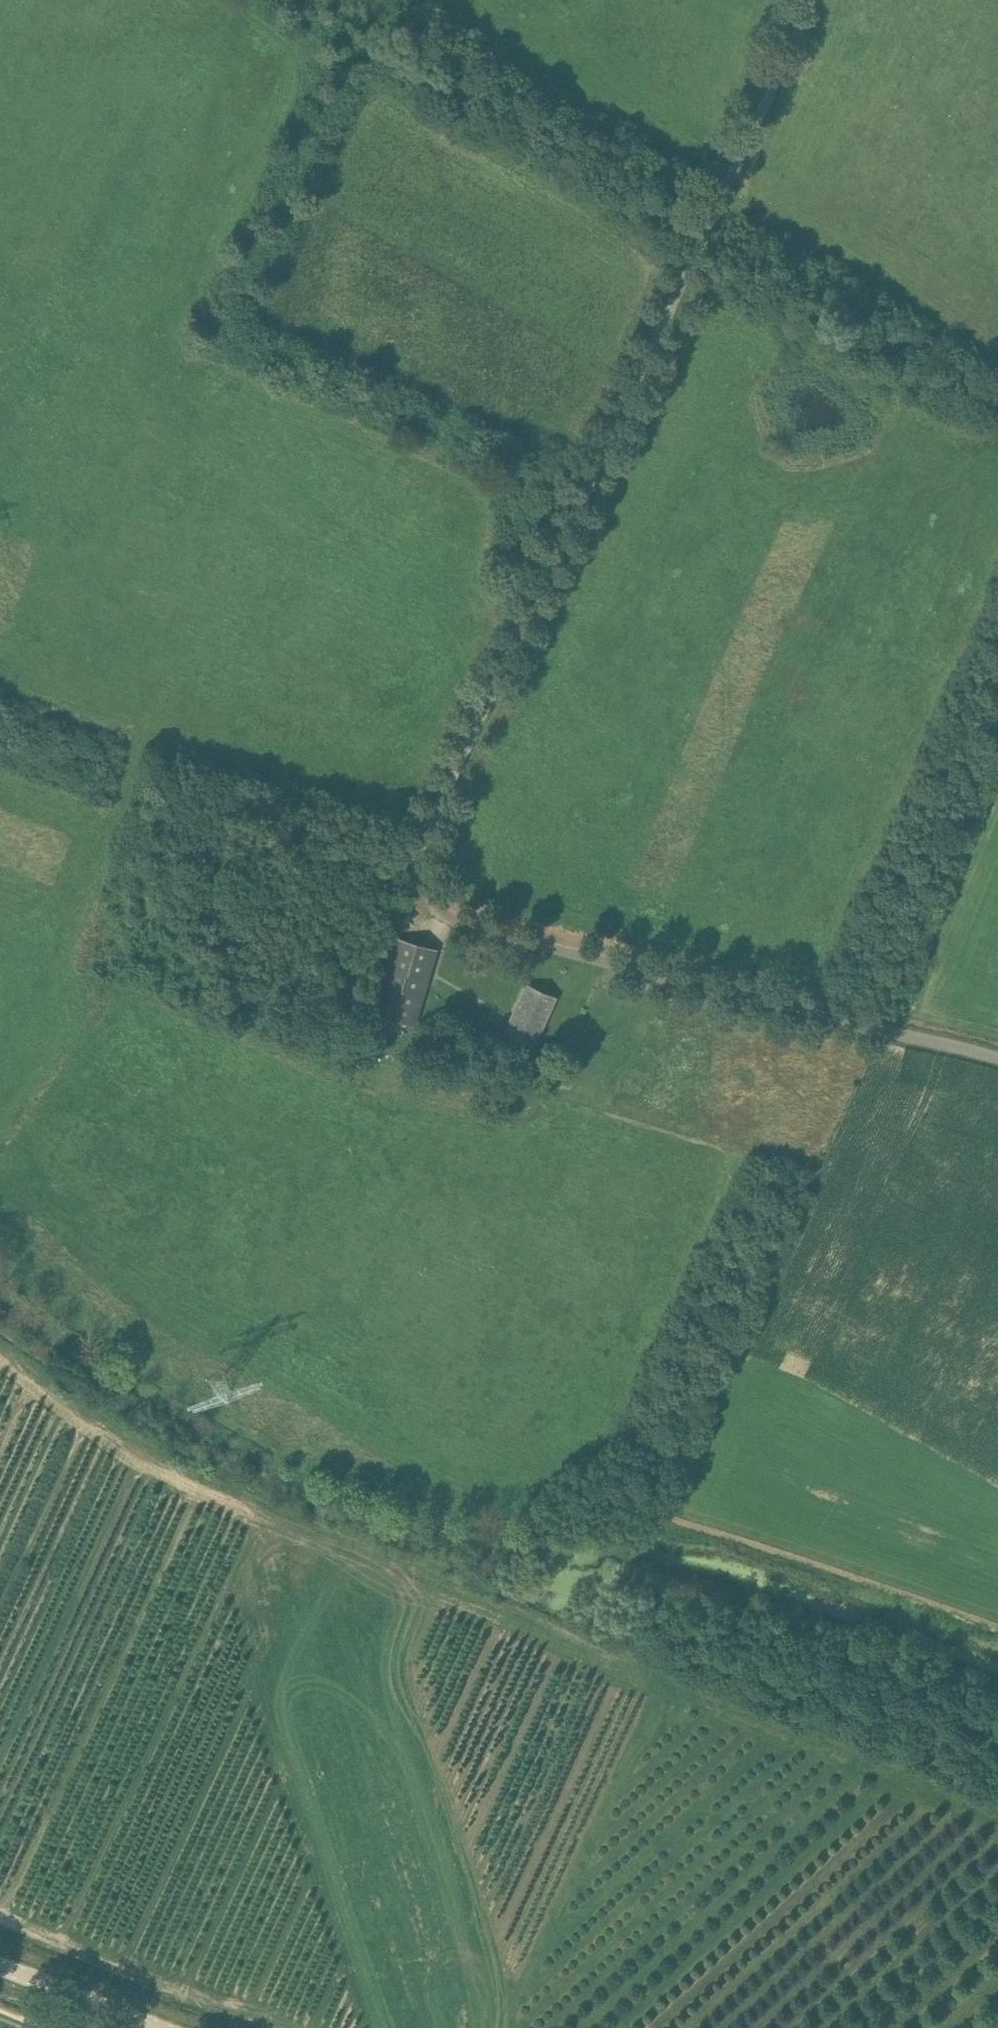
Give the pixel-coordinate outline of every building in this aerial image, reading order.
[(437,950),(414,943),(399,939),(377,1014),(416,1025),(437,950)] [(535,1044),(547,1016),(555,998),(528,986),(507,1032),(535,1044)]
